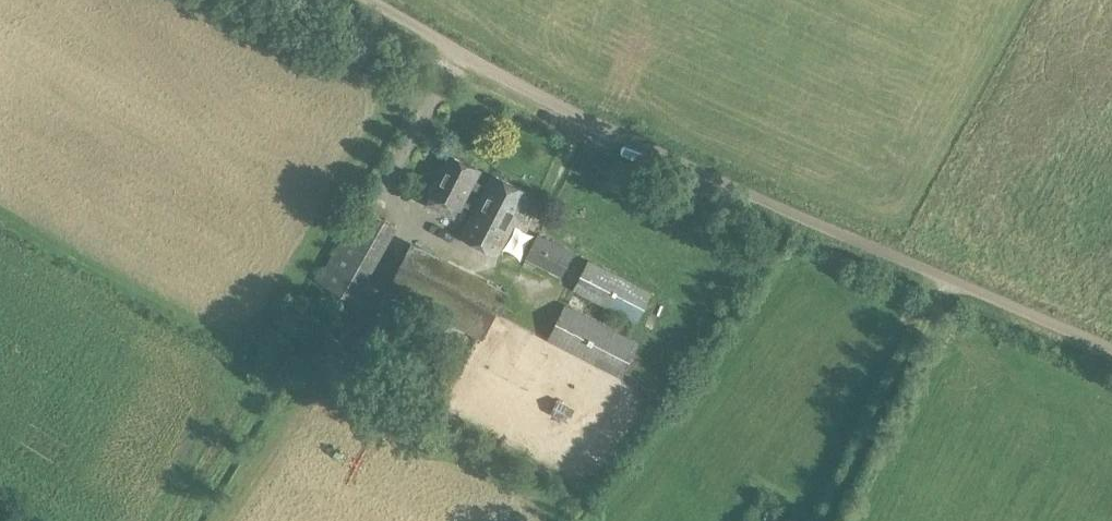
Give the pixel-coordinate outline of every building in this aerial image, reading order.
[(460,209),(463,204),(473,209),(484,185),(475,180),(481,170),(449,154),(429,193),(430,193),(424,205),(453,219),(459,208),(460,209)] [(484,185),(473,209),(459,236),(498,256),(518,217),(530,193),(531,192),(491,172),(484,185)] [(611,182),(607,191),(615,194),(619,185),(611,182)] [(360,206),(318,280),(356,301),(399,226),(360,206)] [(539,232),(525,257),(561,276),(575,250),(539,232)] [(412,240),(386,290),(483,339),(508,290),(412,240)] [(589,258),(573,290),(637,322),(653,291),(589,258)] [(565,303),(547,339),(621,377),(639,341),(565,303)] [(357,339),(351,351),(374,362),(395,318),(373,306),(362,329),(357,327),(351,337),(357,339)]
